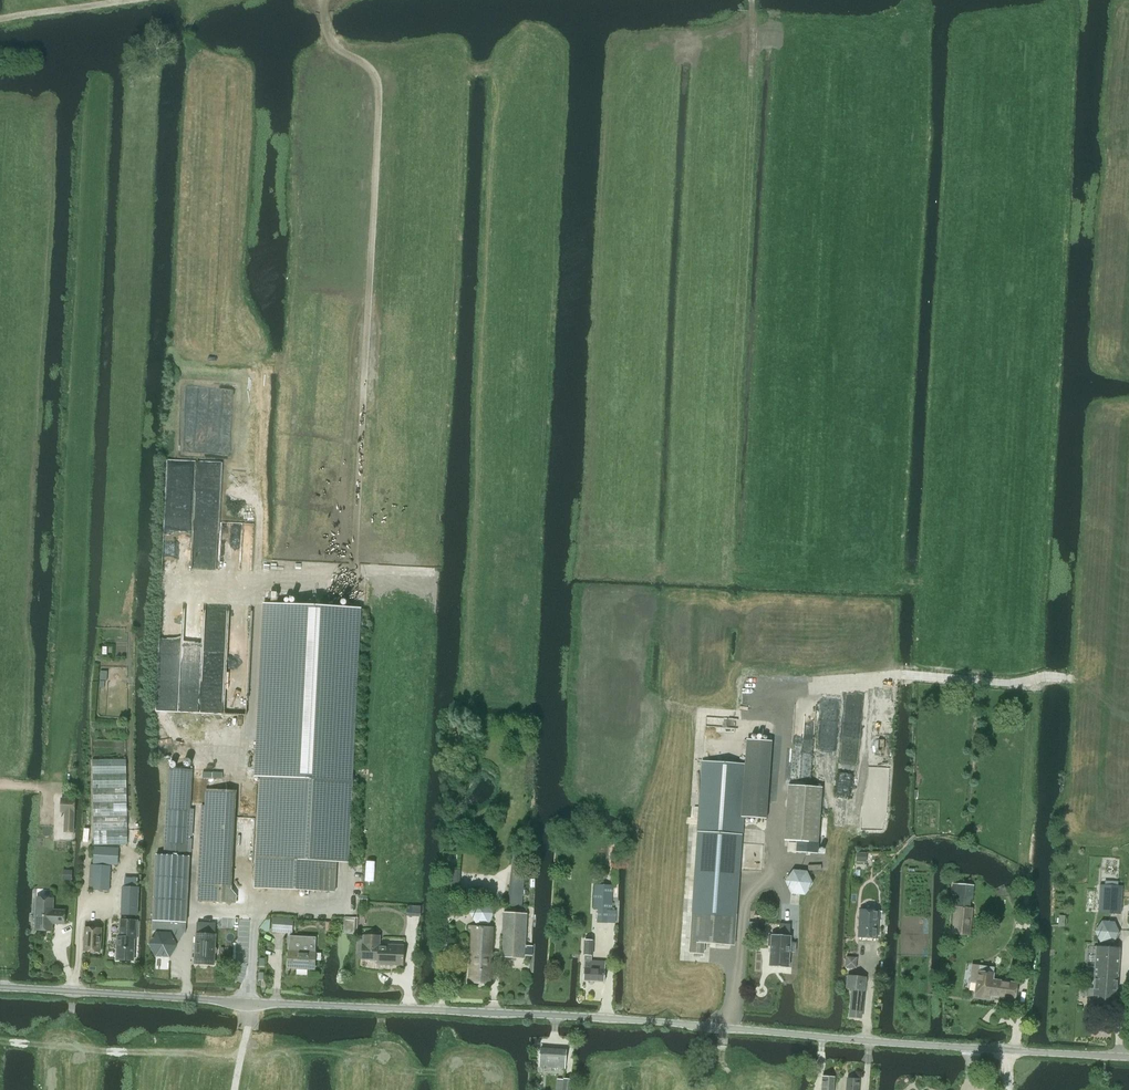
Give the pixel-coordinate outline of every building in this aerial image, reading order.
[(265,605),(255,777),(262,777),(256,883),(256,887),(303,890),(334,892),(340,781),(350,609),(272,605),(265,605)] [(93,760),(94,845),(110,845),(127,845),(126,760),(93,760)] [(698,831),(690,946),(690,952),(704,953),(704,943),(734,945),(747,764),(703,761),(698,831)] [(170,768),(165,837),(189,838),(193,770),(170,768)] [(789,785),(785,840),(796,841),(795,851),(817,853),(818,843),(822,787),(789,785)] [(199,884),(198,901),(244,903),(245,886),(224,885),(229,790),(207,789),(202,884),(199,884)] [(61,798),(61,812),(66,812),(65,832),(73,832),(75,799),(61,798)] [(94,847),(93,864),(117,865),(118,848),(94,847)] [(521,906),(527,853),(515,852),(510,905),(521,906)] [(155,870),(152,920),(153,920),(185,923),(190,856),(188,856),(164,854),(158,854),(157,854),(156,854),(155,870)] [(92,889),(109,890),(110,867),(93,866),(92,889)] [(445,886),(445,893),(456,894),(456,886),(459,887),(461,870),(447,869),(445,886)] [(791,893),(804,894),(812,883),(806,871),(793,870),(785,881),(791,893)] [(953,884),(952,895),(956,895),(956,898),(970,899),(973,900),(974,886),(953,884)] [(595,885),(593,909),(598,910),(597,921),(606,922),(607,910),(611,911),(612,886),(595,885)] [(1098,913),(1121,914),(1123,886),(1100,885),(1098,913)] [(122,886),(120,914),(138,914),(139,887),(122,886)] [(37,897),(35,930),(52,931),(52,923),(64,924),(65,911),(53,910),(53,898),(37,897)] [(407,905),(406,915),(420,916),(421,906),(407,905)] [(955,907),(952,934),(970,935),(972,908),(970,908),(955,907)] [(859,937),(877,938),(879,910),(861,909),(859,937)] [(525,955),(532,955),(533,946),(525,946),(527,914),(504,912),(501,956),(524,958),(525,955)] [(344,917),(344,918),(343,933),(357,934),(358,918),(344,917)] [(271,932),(292,933),(293,919),(272,918),(271,932)] [(116,960),(134,961),(135,938),(137,939),(137,921),(120,920),(120,937),(117,937),(116,960)] [(157,932),(150,943),(156,955),(169,956),(176,945),(171,933),(185,934),(185,923),(153,920),(152,929),(158,930),(157,932)] [(196,934),(195,964),(214,965),(215,955),(217,953),(217,949),(215,947),(216,935),(216,923),(197,922),(196,934)] [(768,936),(768,946),(771,946),(769,966),(788,967),(789,952),(795,952),(796,942),(790,942),(791,936),(790,936),(790,925),(779,924),(779,935),(771,934),(771,936),(768,936)] [(493,928),(469,927),(469,929),(472,929),(470,983),(491,984),(493,928)] [(100,952),(102,929),(85,928),(83,951),(100,952)] [(378,960),(378,964),(403,965),(404,946),(379,945),(380,936),(365,935),(365,944),(363,944),(362,959),(378,960)] [(583,981),(604,982),(605,962),(591,961),(592,941),(585,941),(584,955),(585,955),(583,981)] [(314,969),(315,952),(315,946),(304,945),(304,951),(289,950),(288,968),(314,969)] [(1097,945),(1094,988),(1088,988),(1088,997),(1093,997),(1093,1007),(1115,1008),(1119,946),(1097,945)] [(1014,1000),(1017,983),(993,980),(994,968),(972,964),(970,982),(976,983),(974,997),(990,1000),(991,994),(996,995),(996,997),(1014,1000)] [(852,989),(849,1017),(861,1018),(864,990),(866,977),(848,975),(847,988),(852,989)] [(540,1067),(565,1068),(566,1050),(541,1049),(540,1067)] [(833,1076),(821,1076),(821,1089),(833,1089),(833,1076)] [(859,1078),(847,1077),(847,1089),(859,1089),(859,1078)] [(562,1089),(570,1089),(571,1080),(571,1079),(563,1078),(562,1089)]
